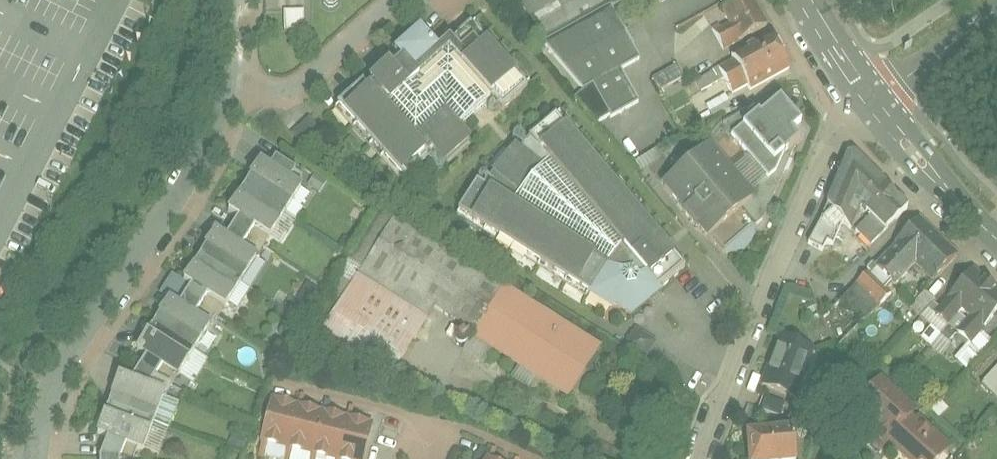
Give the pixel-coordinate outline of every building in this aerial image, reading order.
[(521,2),(543,44),(612,7),(626,0),(526,0),(521,2)] [(760,32),(744,1),(723,12),(733,30),(718,38),(725,51),(760,32)] [(596,127),(640,104),(623,70),(641,60),(612,7),(543,44),(584,93),(574,101),(596,127)] [(284,11),(284,31),(303,31),(304,12),(284,11)] [(368,92),(340,117),(400,181),(426,157),(438,170),(469,141),(460,132),(491,102),(503,115),(537,84),(476,19),(439,53),(417,29),(390,54),(394,58),(363,86),(368,92)] [(788,70),(772,39),(731,60),(732,63),(719,69),(734,98),(788,70)] [(659,90),(682,78),(675,65),(652,78),(659,90)] [(777,104),(732,138),(767,183),(775,177),(784,157),(797,146),(789,135),(799,128),(777,104)] [(475,187),(457,214),(600,301),(630,320),(661,296),(658,292),(694,265),(563,113),(529,138),(515,148),(490,174),(475,187)] [(906,206),(850,153),(826,208),(851,225),(862,205),(884,226),(906,206)] [(696,156),(660,188),(708,242),(712,239),(724,253),(750,230),(737,216),(744,210),(696,156)] [(131,381),(123,377),(97,435),(106,439),(98,458),(118,458),(123,447),(140,454),(166,396),(148,388),(158,368),(177,380),(210,327),(195,318),(206,302),(221,312),(255,258),(243,250),(253,235),(268,244),(301,191),(289,183),(295,175),(274,162),(269,171),(257,163),(223,218),(233,224),(224,239),(213,231),(178,286),(188,292),(179,308),(166,300),(134,353),(144,360),(131,381)] [(371,212),(352,249),(368,257),(388,221),(371,212)] [(433,313),(570,395),(599,347),(392,222),(318,343),(389,386),(433,313)] [(953,258),(919,224),(880,262),(901,282),(917,266),(931,280),(953,258)] [(967,277),(935,318),(947,327),(958,313),(970,321),(959,335),(973,346),(986,330),(996,316),(996,301),(967,277)] [(917,313),(932,301),(927,294),(911,306),(917,313)] [(806,346),(776,337),(762,387),(792,395),(806,346)] [(880,381),(856,409),(915,458),(940,458),(953,444),(880,381)] [(260,444),(327,458),(365,458),(372,427),(269,403),(260,444)] [(745,435),(746,458),(794,458),(792,431),(745,435)]
